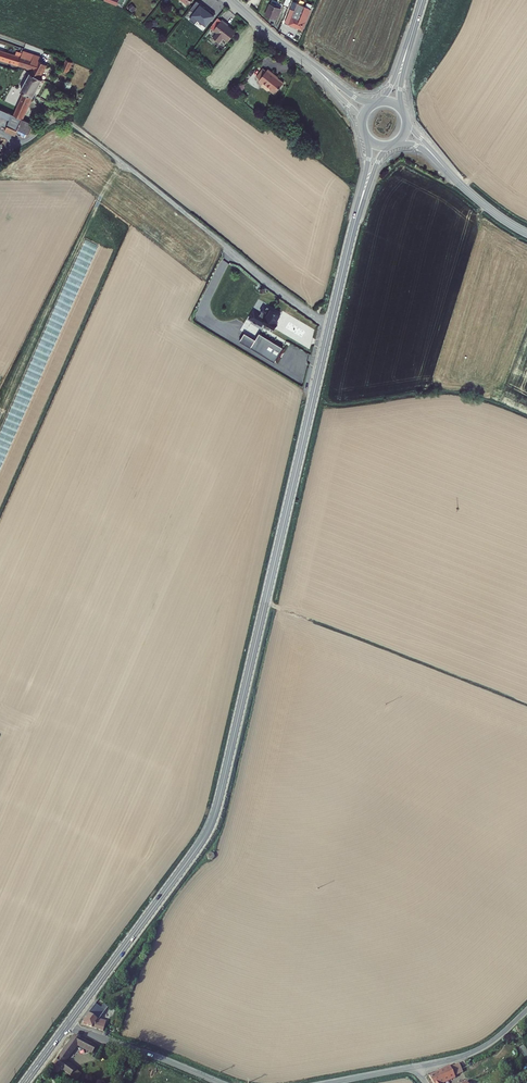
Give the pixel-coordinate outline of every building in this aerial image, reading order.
[(191,17),(209,25),(215,11),(195,2),(192,9),(195,10),(191,17)] [(283,23),(285,24),(301,30),(309,9),(291,3),(283,23)] [(268,6),(264,16),(275,20),(278,10),(268,6)] [(228,23),(221,18),(213,29),(216,31),(212,36),(218,41),(222,36),(227,40),(235,30),(227,24),(228,23)] [(33,68),(31,72),(30,71),(20,89),(23,90),(13,113),(22,117),(30,99),(43,78),(40,76),(47,64),(37,59),(36,60),(21,54),(20,56),(0,49),(0,58),(33,68)] [(67,57),(63,67),(73,71),(77,61),(67,57)] [(260,66),(253,75),(257,77),(255,80),(259,83),(261,81),(268,86),(267,89),(272,92),(280,80),(271,73),(272,72),(264,67),(263,68),(260,66)] [(255,308),(252,312),(273,324),(275,321),(278,321),(280,318),(279,318),(280,316),(279,315),(281,312),(267,303),(261,312),(255,308)] [(245,331),(241,339),(276,360),(285,345),(260,332),(257,337),(245,331)] [(96,1007),(93,1012),(102,1017),(105,1013),(96,1007)] [(82,1027),(103,1033),(106,1023),(98,1021),(102,1017),(93,1012),(82,1027)] [(80,1036),(58,1068),(66,1074),(69,1070),(77,1076),(83,1070),(73,1062),(84,1046),(98,1054),(102,1047),(80,1036)] [(469,1070),(465,1063),(457,1067),(460,1074),(469,1070)] [(456,1065),(435,1074),(439,1082),(448,1082),(461,1077),(460,1074),(457,1067),(456,1065)]
